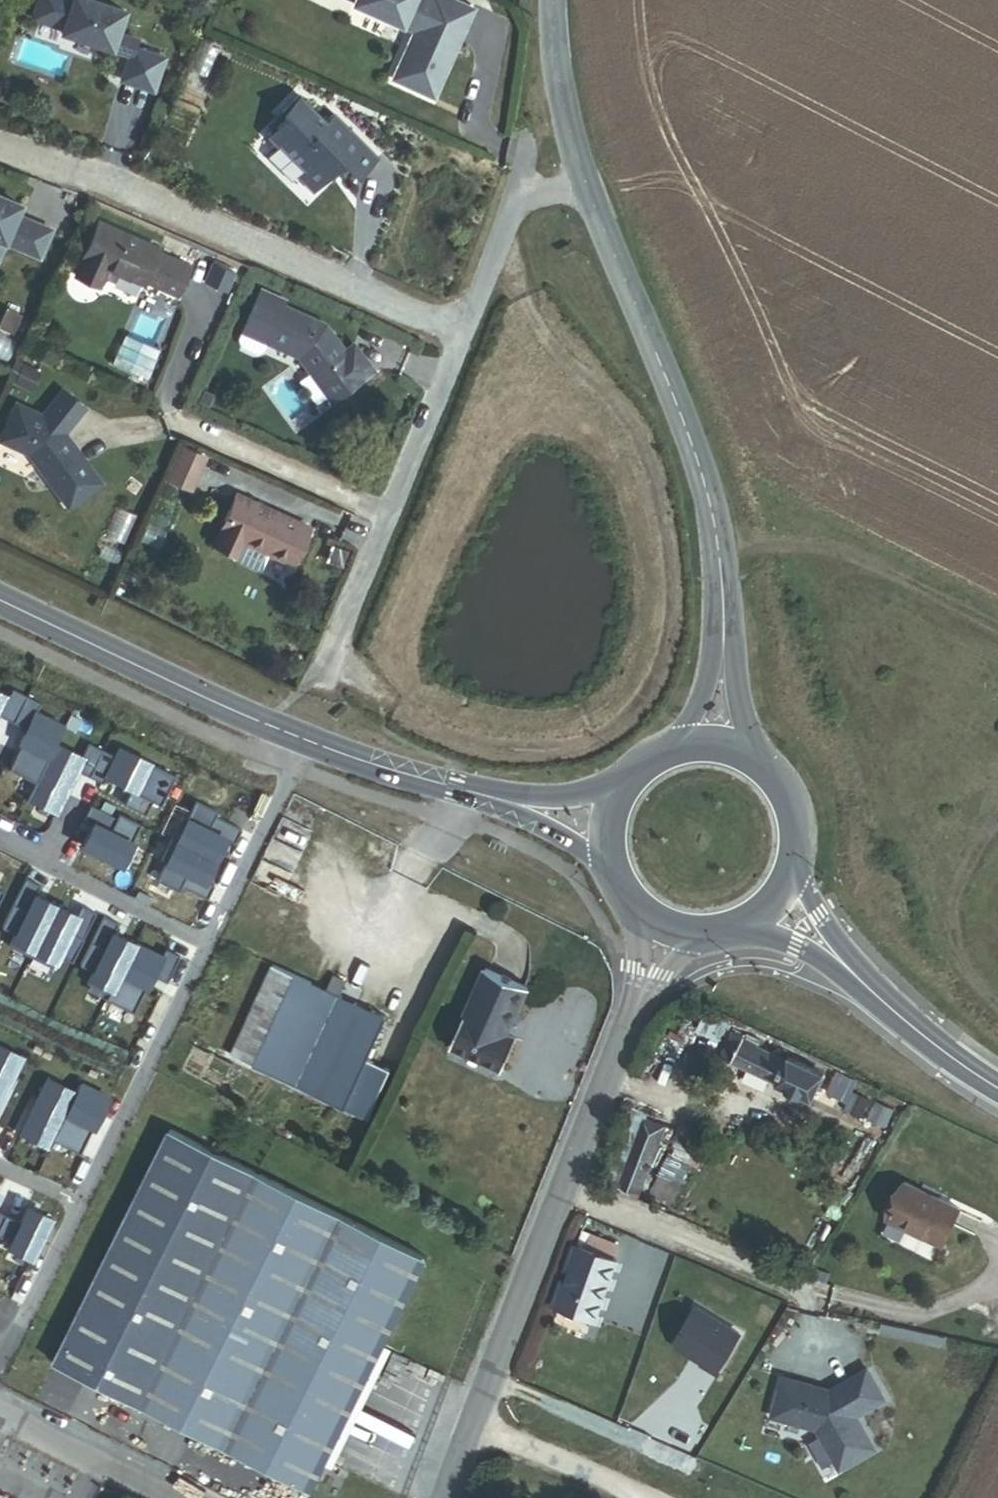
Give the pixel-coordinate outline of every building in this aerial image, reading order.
[(149,95),(161,63),(130,52),(133,44),(114,37),(122,15),(80,0),(70,0),(69,0),(36,0),(29,20),(59,31),(57,35),(127,60),(118,84),(149,95)] [(417,28),(395,76),(435,94),(475,4),(467,0),(355,0),(417,28)] [(328,116),(302,90),(283,108),(288,113),(266,134),(277,145),(266,155),(292,181),(298,175),(314,191),(343,162),(358,177),(382,154),(336,108),(328,116)] [(46,234),(12,219),(16,209),(0,202),(0,247),(0,246),(35,261),(46,234)] [(189,265),(157,251),(159,247),(99,220),(75,275),(99,286),(107,267),(143,283),(144,280),(176,294),(189,265)] [(344,350),(325,324),(282,304),(284,301),(261,290),(243,331),(240,339),(242,346),(257,353),(264,350),(268,342),(299,356),(330,400),(372,370),(353,343),(344,350)] [(84,407),(62,390),(42,415),(16,403),(0,439),(0,440),(29,453),(68,507),(101,482),(64,433),(84,407)] [(372,478),(379,463),(367,458),(360,473),(372,478)] [(308,526),(236,493),(213,543),(236,553),(242,541),(291,563),(308,526)] [(13,690),(0,715),(0,717),(26,730),(20,743),(22,744),(9,769),(35,783),(27,801),(55,815),(77,771),(103,784),(106,779),(130,791),(124,804),(145,815),(152,802),(161,806),(176,776),(120,748),(115,757),(89,744),(82,758),(55,745),(64,727),(36,713),(41,704),(13,690)] [(235,845),(242,830),(215,817),(218,813),(196,802),(187,820),(183,817),(172,839),(215,861),(225,840),(235,845)] [(131,843),(140,825),(119,814),(116,819),(90,806),(83,820),(93,824),(82,847),(126,868),(137,846),(131,843)] [(205,882),(215,861),(172,839),(161,862),(165,864),(157,881),(178,892),(181,887),(207,900),(214,887),(205,882)] [(30,958),(56,906),(35,896),(40,886),(26,879),(2,928),(15,935),(9,947),(30,958)] [(71,962),(95,914),(81,907),(76,916),(56,906),(30,958),(52,968),(58,956),(71,962)] [(108,996),(133,944),(113,934),(118,924),(104,917),(79,966),(92,973),(86,985),(108,996)] [(166,984),(179,957),(165,950),(161,958),(133,944),(108,996),(105,1000),(133,1014),(145,988),(147,989),(153,977),(166,984)] [(507,1066),(521,1033),(510,1029),(528,984),(482,966),(451,1043),(507,1066)] [(401,1073),(381,1063),(401,1021),(367,1004),(339,990),(313,977),(268,1067),(377,1121),(401,1073)] [(373,991),(345,977),(339,990),(367,1004),(373,991)] [(812,1100),(824,1075),(788,1057),(786,1061),(744,1040),(741,1047),(731,1042),(724,1058),(812,1100)] [(22,1055),(0,1044),(0,1100),(22,1055)] [(75,1092),(47,1079),(20,1134),(49,1148),(53,1140),(79,1152),(92,1127),(94,1128),(109,1098),(79,1084),(75,1092)] [(851,1118),(856,1107),(848,1103),(843,1114),(851,1118)] [(631,1201),(634,1192),(641,1195),(667,1127),(644,1119),(643,1120),(628,1114),(616,1146),(631,1152),(626,1164),(611,1159),(603,1180),(618,1186),(614,1194),(631,1201)] [(428,1257),(170,1129),(54,1362),(312,1490),(428,1257)] [(945,1247),(962,1211),(935,1198),(939,1189),(926,1184),(923,1192),(906,1184),(889,1221),(945,1247)] [(11,1241),(7,1248),(29,1259),(50,1217),(28,1206),(20,1222),(0,1212),(0,1236),(11,1241)] [(557,1307),(594,1321),(616,1260),(579,1246),(557,1307)] [(741,1335),(696,1308),(677,1340),(679,1348),(704,1363),(703,1364),(717,1373),(741,1335)] [(779,1374),(769,1418),(813,1433),(840,1473),(879,1450),(861,1415),(889,1402),(869,1365),(829,1393),(779,1374)] [(28,1470),(0,1456),(0,1497),(14,1497),(28,1470)]
